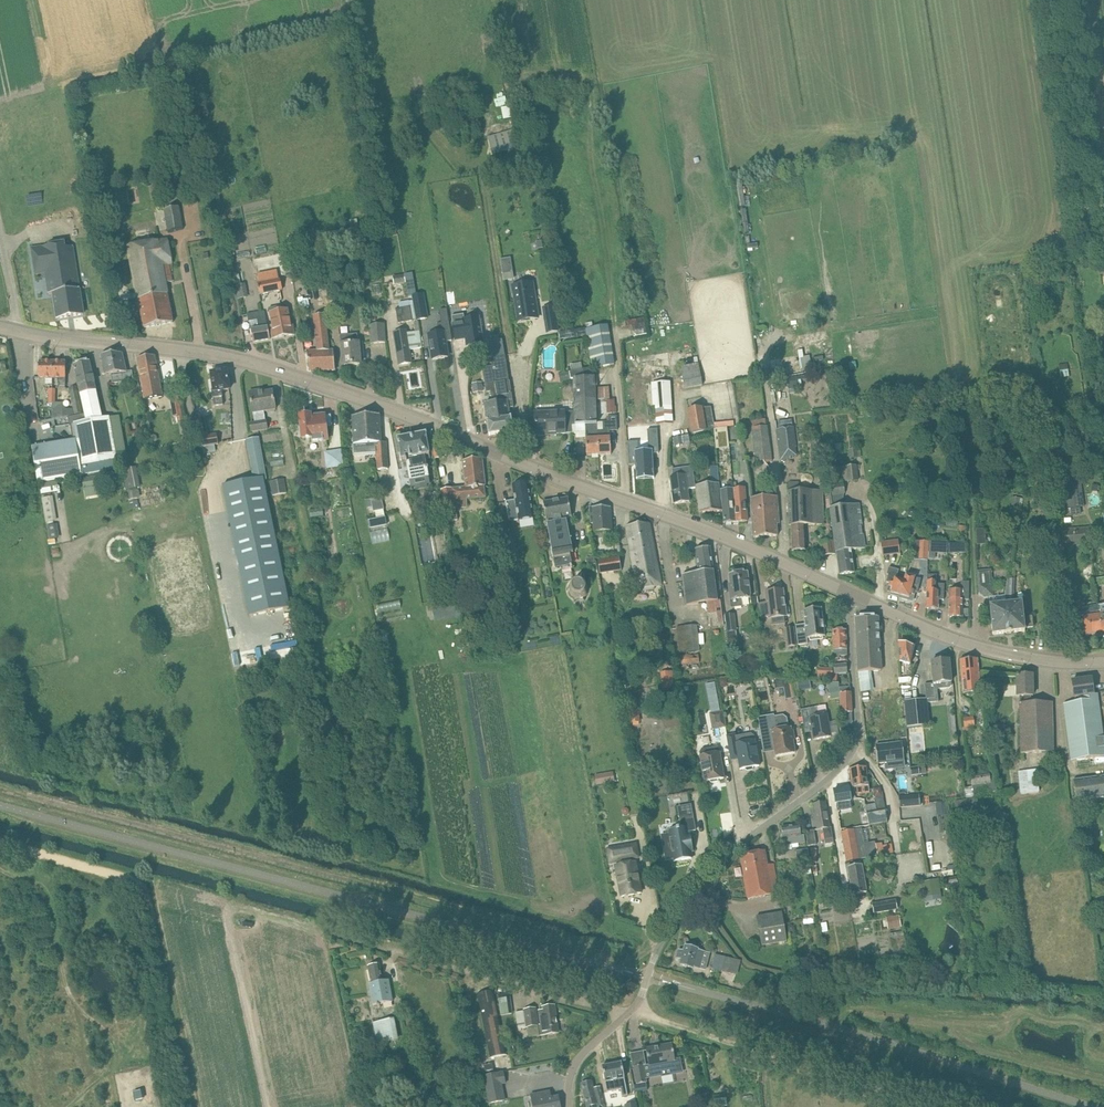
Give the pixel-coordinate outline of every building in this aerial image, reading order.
[(182,209),(165,211),(168,231),(185,229),(182,209)] [(173,323),(171,312),(166,283),(172,282),(169,264),(172,264),(168,240),(129,247),(144,328),(173,323)] [(64,243),(32,248),(36,274),(45,273),(49,294),(54,293),(58,318),(83,314),(72,246),(65,247),(64,243)] [(279,281),(259,285),(261,294),(281,290),(279,281)] [(241,287),(236,288),(238,299),(248,297),(246,286),(241,287)] [(454,290),(444,292),(446,305),(456,303),(454,290)] [(510,329),(528,326),(523,291),(512,293),(513,300),(503,302),(506,320),(509,319),(510,329)] [(416,295),(413,296),(417,320),(427,318),(423,294),(416,295)] [(402,308),(397,309),(399,323),(412,321),(412,319),(416,319),(414,306),(408,307),(407,303),(401,304),(402,308)] [(544,319),(556,317),(556,315),(554,305),(542,308),(543,317),(544,319)] [(295,335),(293,324),(293,322),(290,323),(288,310),(283,311),(282,306),(269,308),(272,325),(270,326),(272,338),(295,335)] [(270,339),(268,328),(267,328),(264,311),(247,314),(248,321),(257,320),(258,326),(251,327),(253,341),(270,339)] [(335,370),(335,359),(335,350),(326,351),(325,314),(315,315),(317,350),(308,350),(309,371),(335,370)] [(468,346),(483,343),(479,317),(465,319),(464,314),(452,316),(456,340),(467,338),(468,346)] [(433,359),(449,357),(446,342),(453,340),(450,322),(438,324),(439,333),(429,334),(433,359)] [(386,345),(385,334),(384,326),(370,328),(372,347),(386,345)] [(583,326),(557,330),(558,338),(584,334),(583,326)] [(593,368),(614,364),(607,326),(586,330),(593,368)] [(411,363),(410,352),(406,331),(393,333),(399,365),(411,363)] [(358,334),(341,335),(342,344),(343,354),(344,365),(360,364),(359,351),(362,351),(361,345),(361,342),(358,343),(358,334)] [(134,381),(132,371),(126,371),(122,353),(101,354),(105,375),(111,374),(112,383),(134,381)] [(502,408),(509,407),(513,406),(513,408),(514,408),(509,382),(508,382),(505,355),(491,357),(492,367),(482,368),(486,393),(490,392),(492,400),(497,399),(498,399),(499,401),(499,400),(500,402),(501,402),(502,408)] [(162,397),(156,366),(155,356),(137,358),(139,369),(145,400),(162,397)] [(52,378),(53,362),(39,361),(39,378),(52,378)] [(86,421),(102,418),(89,361),(74,365),(76,375),(86,421)] [(53,362),(52,378),(60,378),(66,378),(66,362),(53,362)] [(700,365),(681,368),(685,387),(703,384),(700,365)] [(214,391),(212,391),(214,407),(223,406),(221,391),(230,390),(227,371),(225,371),(225,370),(218,371),(219,372),(211,373),(214,391)] [(569,371),(561,373),(563,381),(571,379),(569,371)] [(787,382),(789,389),(799,388),(798,380),(787,382)] [(473,393),(483,391),(482,382),(472,383),(473,393)] [(595,388),(574,390),(575,425),(585,424),(597,424),(597,422),(596,422),(596,400),(610,399),(609,387),(595,388)] [(83,413),(78,389),(70,390),(75,415),(83,413)] [(251,432),(262,430),(267,429),(266,421),(265,421),(264,412),(276,410),(272,391),(258,393),(258,390),(249,392),(253,413),(255,423),(250,423),(251,432)] [(180,412),(177,395),(170,397),(173,414),(180,412)] [(492,400),(489,401),(489,404),(484,404),(489,435),(513,431),(509,407),(502,408),(501,402),(500,402),(499,400),(499,401),(498,399),(497,399),(492,400)] [(53,403),(52,419),(61,417),(61,408),(59,408),(59,403),(55,403),(53,403)] [(710,407),(704,408),(703,403),(688,405),(692,431),(713,428),(710,407)] [(158,426),(168,424),(166,409),(155,411),(158,426)] [(326,426),(332,425),(331,415),(325,416),(311,417),(310,415),(309,415),(309,414),(307,412),(303,413),(301,415),(301,416),(300,416),(301,427),(303,438),(312,437),(313,449),(328,447),(327,440),(326,426)] [(564,412),(550,412),(535,413),(535,417),(536,434),(538,436),(544,436),(546,434),(565,433),(564,412)] [(85,414),(68,417),(69,424),(74,423),(86,421),(85,414)] [(119,415),(109,417),(113,436),(115,452),(125,451),(119,415)] [(352,417),(353,428),(355,454),(376,452),(378,470),(388,469),(387,453),(386,442),(381,442),(380,415),(352,417)] [(202,447),(209,446),(219,444),(217,434),(208,436),(204,416),(196,417),(202,447)] [(609,422),(597,422),(597,424),(598,438),(599,455),(611,454),(610,437),(610,431),(617,430),(617,416),(608,416),(609,422)] [(976,416),(964,418),(967,438),(979,436),(976,416)] [(77,439),(32,447),(38,482),(83,474),(118,468),(117,459),(115,452),(113,436),(109,417),(102,418),(86,421),(74,423),(77,439)] [(1062,417),(1054,418),(1056,430),(1064,429),(1062,417)] [(598,438),(597,424),(585,424),(587,456),(599,455),(598,438)] [(769,426),(755,428),(757,455),(761,455),(762,461),(770,460),(768,441),(770,440),(769,426)] [(638,439),(627,440),(629,463),(635,463),(636,477),(654,476),(652,451),(659,451),(657,427),(647,428),(648,448),(638,449),(638,439)] [(728,427),(716,428),(718,450),(730,449),(728,427)] [(793,427),(776,430),(781,460),(789,459),(787,447),(795,446),(793,427)] [(426,434),(397,439),(399,450),(401,460),(406,459),(406,462),(402,463),(403,470),(408,469),(410,480),(401,481),(402,489),(411,487),(430,484),(425,456),(429,455),(428,445),(426,434)] [(688,434),(676,436),(677,444),(689,442),(688,434)] [(259,437),(257,438),(246,440),(252,471),(253,471),(255,479),(223,485),(225,496),(250,616),(290,608),(276,543),(264,480),(267,480),(259,437)] [(435,458),(444,457),(441,441),(432,443),(435,458)] [(855,448),(848,449),(849,458),(856,457),(855,448)] [(344,467),(343,450),(325,451),(326,468),(344,467)] [(440,488),(443,499),(447,522),(458,520),(455,508),(476,506),(475,499),(485,498),(484,486),(485,486),(483,470),(482,459),(463,461),(466,488),(453,489),(453,488),(452,488),(451,487),(440,488)] [(854,465),(845,467),(846,481),(856,480),(854,465)] [(136,466),(123,469),(128,491),(141,488),(136,466)] [(722,511),(722,510),(716,466),(709,467),(711,482),(696,484),(700,512),(722,511)] [(673,504),(690,501),(688,489),(695,488),(692,467),(680,468),(680,469),(673,470),(674,477),(670,478),(673,504)] [(1067,509),(1084,507),(1079,474),(1063,476),(1067,509)] [(98,475),(82,478),(83,487),(100,484),(98,475)] [(284,479),(270,482),(273,495),(286,493),(284,479)] [(788,483),(789,518),(789,526),(791,526),(792,551),(806,551),(805,525),(823,524),(822,490),(799,491),(798,482),(788,483)] [(509,522),(534,518),(528,483),(513,486),(514,496),(514,500),(506,502),(509,522)] [(733,488),(732,488),(732,483),(728,483),(728,488),(722,489),(724,509),(723,509),(724,523),(736,522),(733,488)] [(733,488),(736,522),(747,521),(746,510),(748,510),(746,495),(746,487),(733,488)] [(136,490),(126,492),(128,500),(137,498),(136,490)] [(751,498),(753,527),(754,538),(777,536),(777,525),(779,524),(777,496),(751,498)] [(42,498),(46,522),(57,520),(53,497),(42,498)] [(384,509),(381,497),(362,501),(364,509),(373,508),(373,512),(375,511),(384,509)] [(1012,497),(1010,512),(1020,514),(1022,499),(1012,497)] [(569,526),(567,517),(572,517),(568,498),(543,502),(543,503),(543,502),(555,569),(554,570),(555,571),(574,567),(574,566),(572,567),(570,554),(573,553),(568,526),(569,526)] [(829,509),(837,564),(839,575),(855,572),(850,549),(865,547),(863,537),(859,504),(829,509)] [(590,524),(593,524),(594,532),(612,531),(610,507),(589,507),(590,524)] [(384,509),(375,511),(377,519),(385,517),(384,509)] [(495,512),(488,514),(490,527),(497,525),(495,512)] [(387,525),(386,517),(369,521),(370,528),(387,525)] [(626,526),(628,536),(638,591),(654,588),(653,586),(661,585),(649,523),(626,526)] [(60,538),(57,524),(47,526),(49,540),(60,538)] [(369,531),(373,548),(386,545),(382,528),(369,531)] [(1090,528),(1061,530),(1062,541),(1062,545),(1064,565),(1062,565),(1063,570),(1074,569),(1071,544),(1092,543),(1091,539),(1095,539),(1095,529),(1090,529),(1090,528)] [(504,536),(509,562),(517,561),(513,535),(504,536)] [(833,540),(820,542),(822,556),(835,554),(833,540)] [(883,556),(900,553),(899,540),(881,543),(883,556)] [(930,540),(929,552),(947,552),(947,540),(930,540)] [(915,542),(911,559),(928,560),(928,559),(928,553),(929,543),(915,542)] [(718,601),(718,600),(710,547),(695,549),(698,572),(682,574),(684,585),(687,605),(706,602),(718,601)] [(594,557),(587,558),(588,565),(595,564),(594,557)] [(621,557),(599,561),(601,574),(623,571),(621,557)] [(904,582),(904,581),(896,578),(899,570),(889,567),(887,574),(889,575),(887,582),(889,583),(887,591),(891,592),(890,595),(899,597),(899,598),(904,582)] [(729,589),(731,600),(731,601),(732,607),(742,606),(741,599),(751,598),(750,597),(747,571),(729,574),(731,589),(729,589)] [(992,583),(991,583),(990,572),(978,573),(979,584),(978,584),(979,593),(985,597),(989,597),(990,604),(989,604),(991,618),(992,634),(992,635),(1009,633),(1005,602),(1005,593),(993,594),(992,583)] [(914,585),(904,582),(899,598),(908,600),(909,598),(913,599),(915,592),(917,592),(920,583),(920,575),(916,574),(913,583),(914,583),(914,585)] [(938,609),(939,599),(945,599),(945,584),(936,584),(937,574),(928,574),(927,590),(926,608),(938,609)] [(1095,578),(1096,587),(1103,586),(1103,576),(1095,578)] [(577,599),(578,599),(579,599),(580,599),(581,599),(582,599),(583,598),(584,598),(585,597),(586,597),(586,596),(587,595),(587,594),(588,594),(588,593),(588,592),(589,591),(589,590),(589,589),(589,588),(589,587),(588,586),(588,585),(588,584),(587,584),(587,583),(586,582),(585,581),(584,581),(584,580),(583,580),(582,579),(581,579),(580,579),(579,579),(578,579),(577,579),(576,579),(575,579),(574,579),(574,580),(573,580),(572,580),(572,581),(571,581),(571,582),(570,582),(570,583),(569,583),(569,584),(569,585),(568,585),(568,586),(568,587),(568,588),(568,589),(568,590),(568,591),(568,592),(568,593),(569,593),(569,594),(570,595),(570,596),(571,596),(571,597),(572,597),(572,598),(573,598),(574,598),(574,599),(575,599),(576,599),(577,599)] [(969,582),(962,582),(962,590),(949,590),(949,599),(949,617),(962,617),(963,600),(969,600),(969,582)] [(767,592),(765,592),(767,602),(758,604),(758,607),(760,618),(769,617),(769,618),(786,616),(783,590),(776,591),(776,588),(767,590),(767,592)] [(752,608),(758,607),(758,604),(757,596),(750,597),(751,598),(752,608)] [(721,600),(718,600),(718,601),(706,602),(709,625),(722,623),(721,600)] [(1021,601),(1005,602),(1009,633),(1025,632),(1025,630),(1024,628),(1033,627),(1032,617),(1023,618),(1021,601)] [(807,638),(814,637),(825,636),(822,608),(803,610),(805,624),(795,625),(798,645),(808,644),(807,638)] [(1082,612),(1086,636),(1101,633),(1099,616),(1098,610),(1082,612)] [(734,614),(725,615),(727,632),(729,646),(738,645),(736,631),(734,614)] [(858,672),(869,671),(881,671),(879,632),(882,632),(882,625),(879,625),(879,617),(855,618),(858,672)] [(700,662),(698,652),(699,652),(696,625),(676,627),(679,654),(680,654),(681,664),(700,662)] [(763,630),(757,625),(751,633),(757,638),(763,630)] [(847,655),(847,649),(846,629),(833,630),(834,658),(840,658),(839,656),(847,655)] [(898,643),(899,661),(910,664),(914,648),(898,643)] [(963,693),(974,692),(980,692),(978,669),(977,658),(960,659),(963,693)] [(926,699),(904,701),(906,712),(907,727),(918,726),(929,725),(927,703),(939,702),(937,689),(949,688),(952,685),(952,682),(949,660),(931,662),(933,683),(924,684),(926,699)] [(846,664),(834,665),(835,673),(847,673),(846,664)] [(831,681),(832,669),(818,668),(817,680),(831,681)] [(1016,675),(1017,686),(1017,696),(1020,696),(1020,703),(1019,703),(1020,753),(1053,753),(1052,702),(1028,703),(1028,696),(1033,696),(1032,675),(1016,675)] [(720,678),(718,681),(719,685),(722,686),(725,686),(727,683),(726,679),(723,678),(720,678)] [(1082,760),(1103,757),(1103,742),(1098,697),(1094,697),(1092,678),(1072,681),(1074,697),(1078,697),(1078,702),(1063,704),(1071,761),(1082,760)] [(810,680),(797,683),(799,691),(812,689),(810,680)] [(791,681),(784,682),(786,697),(793,697),(791,681)] [(837,686),(830,688),(832,699),(839,697),(837,686)] [(633,698),(631,690),(625,691),(626,699),(629,699),(633,722),(641,720),(638,697),(633,698)] [(867,691),(860,692),(862,701),(869,700),(867,691)] [(840,713),(841,724),(841,735),(849,735),(848,713),(852,712),(851,692),(840,694),(841,713),(840,713)] [(801,710),(802,717),(804,728),(811,727),(814,740),(831,737),(827,714),(819,715),(818,709),(815,707),(801,710)] [(723,712),(710,714),(713,729),(725,727),(723,712)] [(774,715),(758,717),(761,734),(763,745),(773,744),(776,756),(795,753),(793,742),(791,727),(777,729),(774,715)] [(973,718),(962,719),(963,728),(974,726),(973,718)] [(759,766),(757,755),(754,736),(751,734),(735,737),(735,734),(727,736),(731,760),(738,758),(740,769),(759,766)] [(902,742),(875,746),(878,763),(894,761),(895,767),(895,768),(904,767),(903,760),(904,760),(902,742)] [(724,778),(722,768),(720,752),(719,752),(718,746),(712,747),(702,749),(700,752),(700,756),(703,771),(705,782),(724,778)] [(852,787),(856,787),(857,794),(870,792),(866,766),(849,769),(852,787)] [(911,775),(926,773),(925,767),(910,769),(911,775)] [(1036,770),(1017,772),(1020,793),(1038,792),(1036,770)] [(609,772),(595,774),(597,784),(610,781),(609,772)] [(972,786),(974,799),(955,802),(957,819),(971,817),(970,811),(972,811),(972,812),(975,812),(975,811),(981,810),(979,794),(997,791),(994,775),(990,776),(989,774),(982,775),(971,777),(972,786)] [(1087,800),(1103,798),(1103,776),(1073,780),(1076,802),(1087,800)] [(837,803),(838,811),(849,809),(851,809),(850,801),(851,801),(851,798),(849,787),(834,790),(836,803),(837,803)] [(899,807),(920,805),(919,795),(899,797),(899,807)] [(883,798),(881,798),(881,797),(874,798),(876,810),(885,808),(883,798)] [(813,804),(815,815),(817,830),(822,829),(824,840),(833,838),(833,842),(834,842),(831,827),(829,827),(825,803),(813,804)] [(936,816),(945,815),(944,803),(935,804),(936,816)] [(884,809),(867,811),(869,825),(887,822),(884,809)] [(674,861),(692,858),(690,849),(692,848),(691,844),(689,834),(687,834),(687,832),(695,830),(693,818),(680,820),(681,829),(679,829),(679,828),(676,829),(676,830),(669,831),(670,841),(668,841),(670,852),(672,852),(674,861)] [(856,827),(866,826),(865,818),(855,820),(856,827)] [(781,827),(783,838),(783,839),(784,846),(805,843),(804,835),(801,835),(800,825),(781,827)] [(813,829),(805,830),(807,846),(816,844),(813,829)] [(882,843),(875,844),(867,846),(867,845),(861,846),(858,830),(842,833),(846,861),(857,859),(869,857),(877,855),(884,854),(883,846),(882,843)] [(616,866),(621,896),(641,893),(639,880),(638,880),(637,875),(638,875),(635,862),(630,863),(629,859),(638,857),(635,844),(614,848),(617,861),(620,860),(621,865),(616,866)] [(892,844),(883,846),(884,854),(893,852),(892,849),(892,844)] [(807,849),(796,851),(798,868),(809,866),(807,849)] [(748,899),(759,897),(779,893),(773,864),(768,865),(765,850),(740,855),(748,899)] [(862,864),(858,865),(847,867),(852,895),(867,893),(862,864)] [(934,881),(922,883),(924,894),(924,896),(936,894),(937,900),(941,899),(938,880),(934,881)] [(896,910),(894,900),(871,904),(872,914),(896,910)] [(785,942),(781,913),(755,918),(759,947),(785,942)] [(898,915),(886,917),(887,928),(900,926),(898,915)] [(697,950),(697,949),(685,946),(684,951),(679,950),(676,958),(682,959),(680,964),(692,968),(693,967),(699,968),(704,952),(697,950)] [(737,960),(724,957),(721,971),(733,974),(737,960)] [(395,1001),(393,990),(390,979),(383,981),(379,964),(368,966),(376,1005),(395,1001)] [(477,994),(479,1004),(490,1057),(506,1054),(494,990),(477,994)] [(541,1025),(538,1026),(539,1036),(547,1034),(558,1033),(554,1005),(542,1007),(543,1010),(539,1011),(541,1025)] [(518,1029),(538,1026),(535,1008),(524,1010),(524,1011),(515,1012),(518,1029)] [(394,1019),(384,1021),(373,1023),(378,1045),(399,1041),(394,1019)] [(672,1044),(646,1048),(651,1076),(661,1074),(660,1070),(670,1068),(672,1074),(682,1072),(681,1066),(682,1066),(680,1058),(675,1059),(672,1044)] [(613,1064),(602,1067),(607,1092),(621,1090),(622,1097),(628,1096),(622,1063),(620,1063),(620,1061),(613,1062),(613,1064)] [(643,1065),(633,1067),(637,1084),(646,1082),(643,1065)] [(503,1072),(484,1076),(489,1103),(504,1100),(501,1084),(505,1083),(503,1072)] [(601,1094),(600,1087),(594,1088),(592,1081),(581,1083),(586,1106),(598,1106),(604,1104),(601,1094)] [(531,1095),(533,1106),(560,1106),(558,1097),(551,1099),(550,1091),(531,1095)] [(727,1105),(726,1098),(713,1099),(714,1106),(727,1105)]
